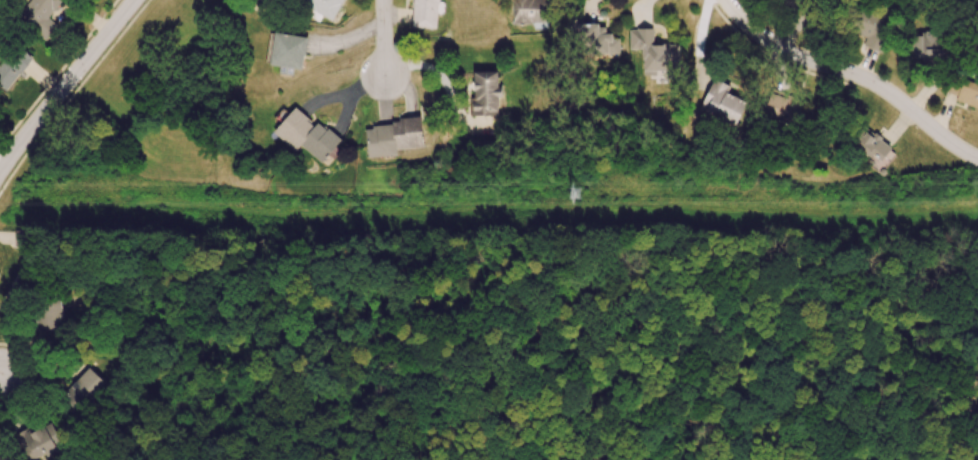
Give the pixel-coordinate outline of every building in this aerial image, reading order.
[(46,40),(54,30),(44,22),(62,0),(29,0),(17,16),(46,40)] [(342,0),(291,0),(333,20),(342,0)] [(436,29),(436,14),(438,14),(439,0),(413,0),(412,27),(436,29)] [(546,23),(545,0),(512,0),(512,24),(546,23)] [(890,17),(861,8),(853,33),(866,37),(863,45),(880,50),(890,17)] [(619,52),(618,36),(605,36),(605,24),(571,25),(571,53),(619,52)] [(652,28),(629,28),(629,49),(642,49),(642,73),(678,73),(678,44),(652,44),(652,28)] [(270,33),(265,64),(281,66),(280,67),(301,70),(306,37),(270,33)] [(911,60),(943,61),(944,40),(934,40),(934,34),(912,33),(911,60)] [(16,44),(0,62),(0,88),(3,91),(32,59),(16,44)] [(499,115),(499,85),(497,85),(497,71),(473,72),(473,116),(499,115)] [(699,108),(735,125),(746,101),(727,92),(730,86),(713,78),(699,108)] [(963,79),(955,100),(977,109),(977,85),(963,79)] [(764,111),(794,119),(800,100),(769,91),(764,111)] [(273,133),(295,151),(300,145),(322,163),(328,155),(333,159),(340,149),(336,146),(340,140),(318,121),(315,125),(294,107),(273,133)] [(422,147),(420,120),(365,125),(367,157),(397,155),(396,149),(422,147)] [(879,163),(891,148),(861,124),(849,140),(879,163)] [(63,330),(60,298),(38,300),(40,332),(63,330)] [(106,384),(88,366),(60,396),(79,413),(106,384)] [(20,432),(34,459),(58,448),(54,440),(58,438),(48,418),(20,432)]
